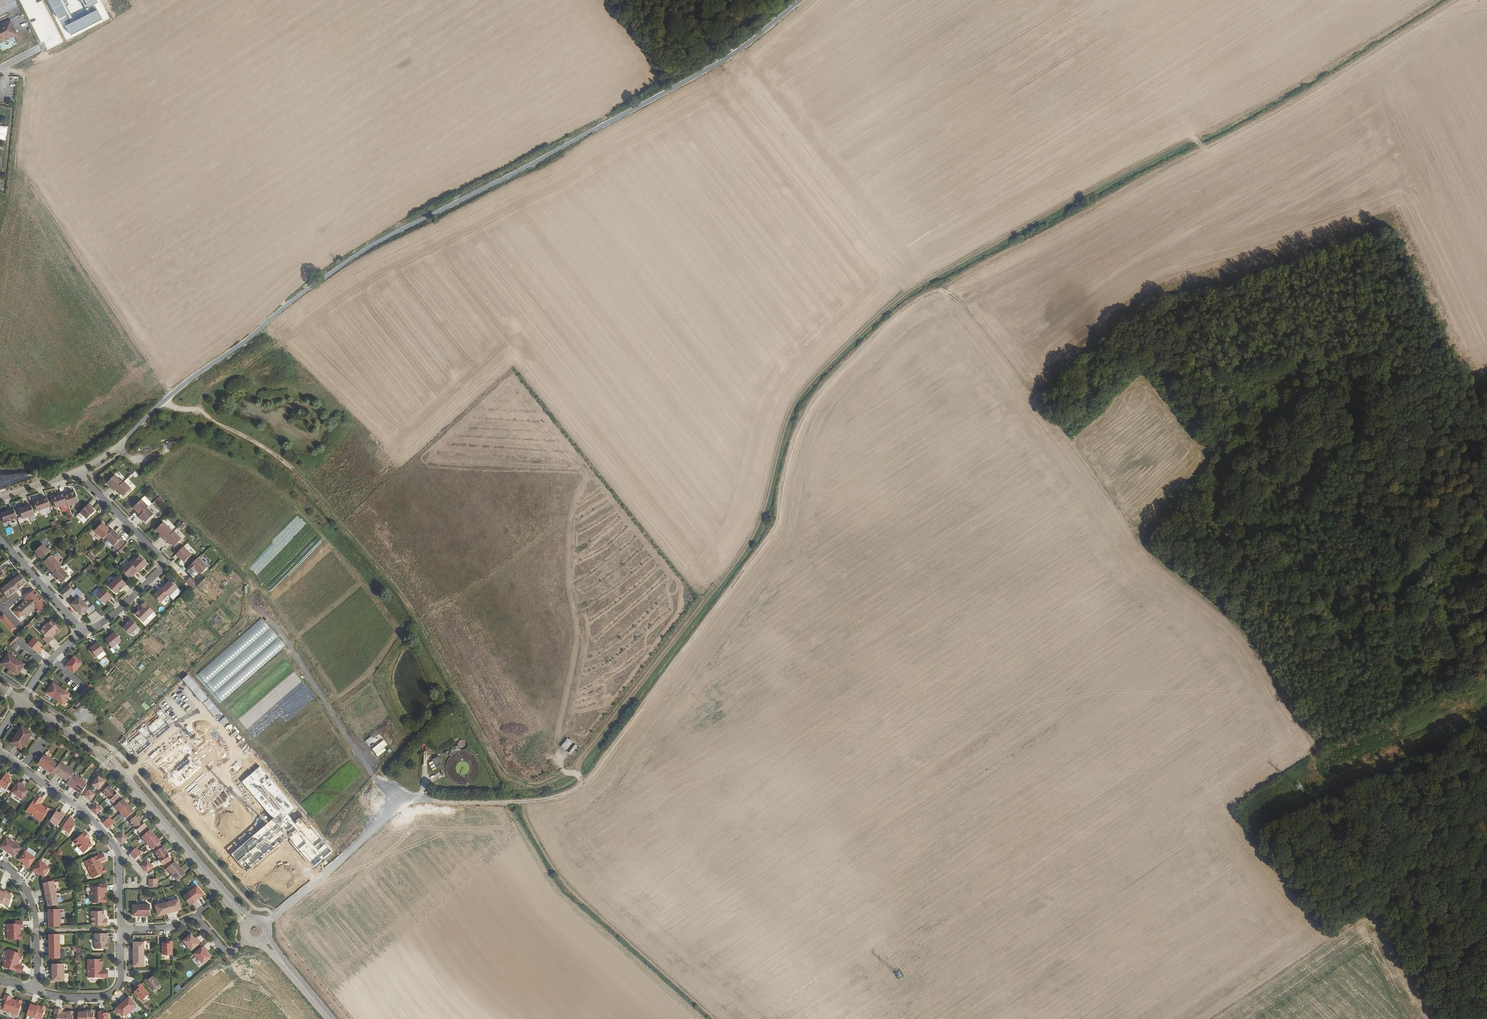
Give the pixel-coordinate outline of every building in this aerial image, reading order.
[(58,19),(67,15),(60,0),(49,0),(58,19)] [(97,10),(66,26),(70,35),(102,20),(97,10)] [(0,23),(0,41),(19,31),(12,17),(0,23)] [(112,488),(115,491),(116,490),(123,483),(116,475),(107,484),(110,486),(111,485),(113,487),(112,488)] [(123,483),(116,490),(118,493),(119,492),(124,497),(132,489),(124,482),(123,483)] [(64,495),(68,504),(68,505),(79,501),(75,491),(64,495)] [(64,495),(64,494),(60,496),(53,498),(57,508),(68,504),(64,495)] [(51,507),(47,498),(35,503),(38,512),(51,507)] [(147,509),(149,507),(142,500),(134,508),(138,512),(137,513),(140,516),(147,509)] [(92,506),(90,504),(80,513),(87,519),(95,511),(92,509),(91,508),(92,506)] [(35,516),(32,506),(20,511),(23,520),(35,516)] [(140,516),(139,517),(142,520),(143,519),(144,520),(146,523),(154,515),(147,509),(140,516)] [(18,519),(14,510),(2,514),(5,524),(11,523),(10,522),(18,519)] [(106,537),(112,531),(109,528),(109,529),(107,527),(103,523),(95,531),(103,539),(106,537)] [(166,540),(174,532),(164,523),(156,530),(161,534),(163,537),(162,538),(165,541),(166,540)] [(9,527),(4,530),(7,535),(13,532),(9,527)] [(122,539),(113,530),(112,531),(106,537),(115,546),(118,549),(125,542),(122,539)] [(182,540),(174,532),(166,540),(169,543),(170,542),(172,544),(175,547),(182,540)] [(129,544),(126,541),(125,542),(118,549),(118,550),(120,552),(129,544)] [(41,560),(51,551),(48,548),(47,549),(43,545),(35,552),(39,556),(38,557),(41,560)] [(192,555),(184,547),(177,554),(185,563),(192,555)] [(88,553),(85,557),(92,561),(95,558),(88,553)] [(61,568),(62,567),(52,556),(44,563),(54,574),(61,568)] [(138,571),(139,572),(147,564),(140,556),(137,560),(132,565),(138,571)] [(209,567),(199,557),(189,568),(193,572),(195,570),(201,575),(209,567)] [(132,565),(130,562),(121,570),(129,578),(133,574),(134,573),(135,574),(138,571),(132,565)] [(69,577),(61,568),(54,574),(53,575),(59,582),(60,582),(62,584),(69,577)] [(26,582),(17,573),(0,591),(9,599),(26,582)] [(120,591),(127,584),(119,577),(109,586),(116,594),(120,591)] [(186,582),(193,589),(197,584),(190,578),(186,582)] [(168,595),(170,596),(178,588),(171,581),(168,584),(165,586),(164,585),(161,588),(168,595)] [(69,585),(61,593),(63,595),(66,598),(71,594),(76,600),(72,604),(74,606),(79,611),(83,615),(87,610),(90,613),(96,607),(93,604),(89,607),(80,597),(84,593),(78,587),(74,590),(69,585)] [(110,600),(113,597),(104,588),(97,596),(105,604),(108,602),(107,600),(109,599),(110,600)] [(161,603),(168,595),(161,588),(154,596),(161,603)] [(39,610),(41,612),(49,605),(50,603),(48,601),(39,610)] [(144,622),(154,612),(145,603),(142,606),(143,607),(144,608),(140,612),(139,611),(136,614),(144,622)] [(130,635),(139,627),(131,619),(128,622),(129,623),(127,625),(124,628),(130,635)] [(262,619),(197,674),(221,701),(285,646),(262,619)] [(45,637),(44,639),(49,644),(53,639),(51,637),(53,636),(56,633),(57,635),(61,631),(51,621),(40,632),(45,637)] [(112,648),(122,640),(115,633),(106,641),(112,648)] [(8,645),(10,647),(19,637),(17,636),(8,645)] [(29,645),(37,652),(39,654),(41,651),(40,649),(43,645),(35,638),(29,645)] [(97,658),(105,651),(97,642),(94,644),(95,645),(94,647),(90,649),(91,649),(96,657),(97,658)] [(94,659),(96,657),(91,649),(88,651),(94,659)] [(1,664),(18,675),(23,668),(25,665),(8,654),(1,664)] [(65,665),(67,667),(74,673),(82,664),(74,657),(69,663),(67,662),(65,665)] [(51,686),(49,691),(47,694),(59,702),(63,705),(70,694),(65,691),(53,683),(51,686)] [(81,696),(83,697),(90,690),(92,688),(89,687),(81,696)] [(87,699),(84,697),(76,705),(78,707),(87,699)] [(21,750),(33,733),(22,725),(11,743),(21,750)] [(371,736),(365,741),(377,757),(385,751),(383,748),(387,745),(379,734),(373,739),(371,736)] [(561,747),(565,750),(572,742),(567,738),(561,747)] [(41,761),(38,764),(45,769),(52,759),(47,756),(47,757),(44,756),(41,761)] [(431,770),(442,766),(439,757),(428,762),(431,770)] [(52,759),(45,769),(53,774),(54,772),(59,765),(56,764),(57,763),(52,759)] [(59,765),(54,772),(61,777),(68,767),(63,764),(62,765),(60,763),(59,765)] [(68,767),(61,777),(68,782),(73,775),(74,773),(72,772),(73,771),(68,767)] [(6,774),(0,782),(0,786),(7,790),(13,781),(8,778),(10,776),(6,774)] [(68,782),(67,784),(74,789),(81,779),(76,776),(75,777),(73,775),(68,782)] [(106,781),(98,776),(92,785),(99,790),(101,789),(104,783),(106,781)] [(74,789),(81,794),(87,785),(85,784),(86,783),(81,779),(74,789)] [(23,785),(19,783),(12,793),(22,799),(28,791),(21,786),(23,785)] [(109,785),(108,787),(104,791),(102,792),(108,798),(115,791),(109,785)] [(120,796),(115,791),(108,798),(114,803),(115,802),(119,798),(120,796)] [(42,822),(50,810),(46,807),(45,808),(42,806),(41,806),(39,805),(43,799),(37,795),(27,811),(42,822)] [(123,800),(122,801),(117,805),(116,806),(121,812),(129,805),(123,800)] [(97,803),(91,809),(94,812),(99,806),(97,803)] [(134,812),(129,805),(121,812),(126,819),(128,817),(133,813),(134,812)] [(102,809),(99,806),(94,812),(96,815),(102,809)] [(58,826),(66,815),(63,812),(61,814),(60,814),(56,811),(50,820),(58,826)] [(137,815),(136,816),(131,820),(130,822),(135,827),(142,821),(137,815)] [(73,820),(70,817),(62,829),(70,834),(76,825),(73,823),(72,822),(73,820)] [(109,818),(103,823),(106,826),(112,820),(109,818)] [(115,823),(112,820),(106,826),(108,829),(115,823)] [(148,826),(142,821),(135,827),(140,833),(141,832),(146,828),(148,826)] [(150,830),(149,831),(144,835),(142,837),(148,843),(155,836),(150,830)] [(84,853),(93,845),(90,842),(90,841),(88,839),(90,837),(86,832),(74,842),(84,853)] [(123,833),(117,838),(119,841),(125,836),(123,833)] [(128,839),(125,836),(119,841),(122,844),(128,839)] [(161,843),(155,836),(148,843),(153,849),(155,848),(160,844),(161,843)] [(8,852),(15,842),(10,839),(9,840),(7,839),(1,847),(8,852)] [(20,846),(15,842),(8,852),(15,857),(21,849),(19,847),(20,846)] [(164,847),(163,848),(157,851),(155,852),(159,859),(168,854),(164,847)] [(137,848),(130,854),(133,856),(139,851),(137,848)] [(29,868),(36,858),(25,851),(20,860),(26,865),(25,866),(29,868)] [(139,851),(133,856),(135,859),(141,854),(139,851)] [(93,878),(107,872),(105,868),(104,869),(102,865),(101,865),(100,863),(106,860),(104,854),(86,862),(93,878)] [(172,860),(168,854),(159,859),(163,865),(165,864),(170,861),(172,860)] [(50,868),(40,861),(33,871),(36,874),(37,872),(44,877),(50,868)] [(148,861),(142,867),(144,869),(150,864),(148,861)] [(175,862),(172,864),(168,868),(167,869),(172,875),(180,868),(175,862)] [(153,867),(150,864),(144,869),(147,872),(153,867)] [(186,874),(180,868),(172,875),(178,881),(186,874)] [(46,895),(56,893),(54,881),(43,883),(46,895)] [(92,903),(107,903),(106,897),(105,897),(105,893),(104,893),(104,892),(107,892),(107,885),(100,885),(100,887),(92,888),(92,903)] [(197,900),(197,901),(201,898),(200,898),(204,895),(197,887),(195,888),(194,887),(190,891),(197,900)] [(0,890),(0,905),(8,908),(13,895),(8,893),(8,894),(6,893),(6,892),(0,890)] [(197,900),(190,891),(185,894),(186,895),(184,897),(190,905),(197,900)] [(48,907),(59,905),(56,893),(46,895),(48,907)] [(167,903),(170,913),(182,910),(179,900),(167,903)] [(158,916),(170,913),(167,903),(156,906),(158,916)] [(137,917),(142,917),(142,916),(142,904),(136,905),(136,906),(133,906),(133,916),(137,916),(137,917)] [(148,904),(142,904),(142,916),(150,916),(150,905),(148,905),(148,904)] [(49,918),(61,918),(61,912),(59,912),(60,910),(49,910),(49,918)] [(92,926),(108,926),(108,919),(105,920),(105,916),(104,916),(104,911),(92,912),(92,926)] [(49,927),(60,927),(60,924),(61,924),(61,918),(49,918),(49,927)] [(8,940),(22,940),(23,934),(21,935),(21,930),(20,930),(20,929),(23,929),(23,922),(16,922),(16,925),(8,924),(8,940)] [(50,947),(60,946),(60,934),(49,935),(50,947)] [(108,942),(108,934),(95,934),(96,949),(108,949),(108,944),(107,944),(107,942),(108,942)] [(191,934),(183,941),(192,950),(201,943),(198,940),(197,941),(191,934)] [(173,955),(172,941),(169,941),(168,944),(163,944),(163,955),(173,955)] [(134,955),(144,955),(144,943),(134,943),(134,955)] [(50,959),(60,959),(60,946),(50,947),(50,959)] [(207,949),(204,946),(194,954),(203,964),(211,957),(205,951),(207,949)] [(22,960),(24,955),(9,950),(3,967),(22,974),(24,968),(18,965),(18,963),(19,964),(21,959),(22,960)] [(144,967),(144,955),(134,955),(134,967),(144,967)] [(89,978),(108,978),(108,971),(101,971),(101,969),(102,969),(102,964),(103,964),(103,960),(88,960),(89,978)] [(52,973),(64,973),(64,967),(63,967),(63,964),(52,964),(52,973)] [(64,979),(64,973),(52,973),(52,977),(53,982),(63,982),(63,979),(64,979)] [(153,991),(160,985),(153,977),(149,980),(147,978),(144,980),(153,991)] [(142,1000),(149,994),(140,984),(137,986),(139,989),(135,992),(142,1000)] [(12,997),(5,995),(0,1010),(18,1016),(22,1002),(17,1000),(17,1002),(13,1000),(12,1001),(11,1001),(11,1000),(12,997)] [(123,1003),(130,1012),(135,1008),(134,1008),(136,1005),(130,998),(123,1003)] [(126,1016),(130,1012),(123,1003),(116,1009),(123,1017),(125,1015),(126,1016)] [(31,1004),(27,1015),(38,1018),(42,1018),(45,1008),(41,1007),(41,1008),(38,1007),(38,1006),(31,1004)] [(74,1012),(68,1012),(68,1013),(63,1013),(62,1013),(62,1011),(56,1010),(55,1017),(57,1017),(57,1018),(73,1018),(74,1012)] [(99,1018),(109,1018),(108,1013),(103,1014),(103,1011),(99,1011),(99,1018)]
